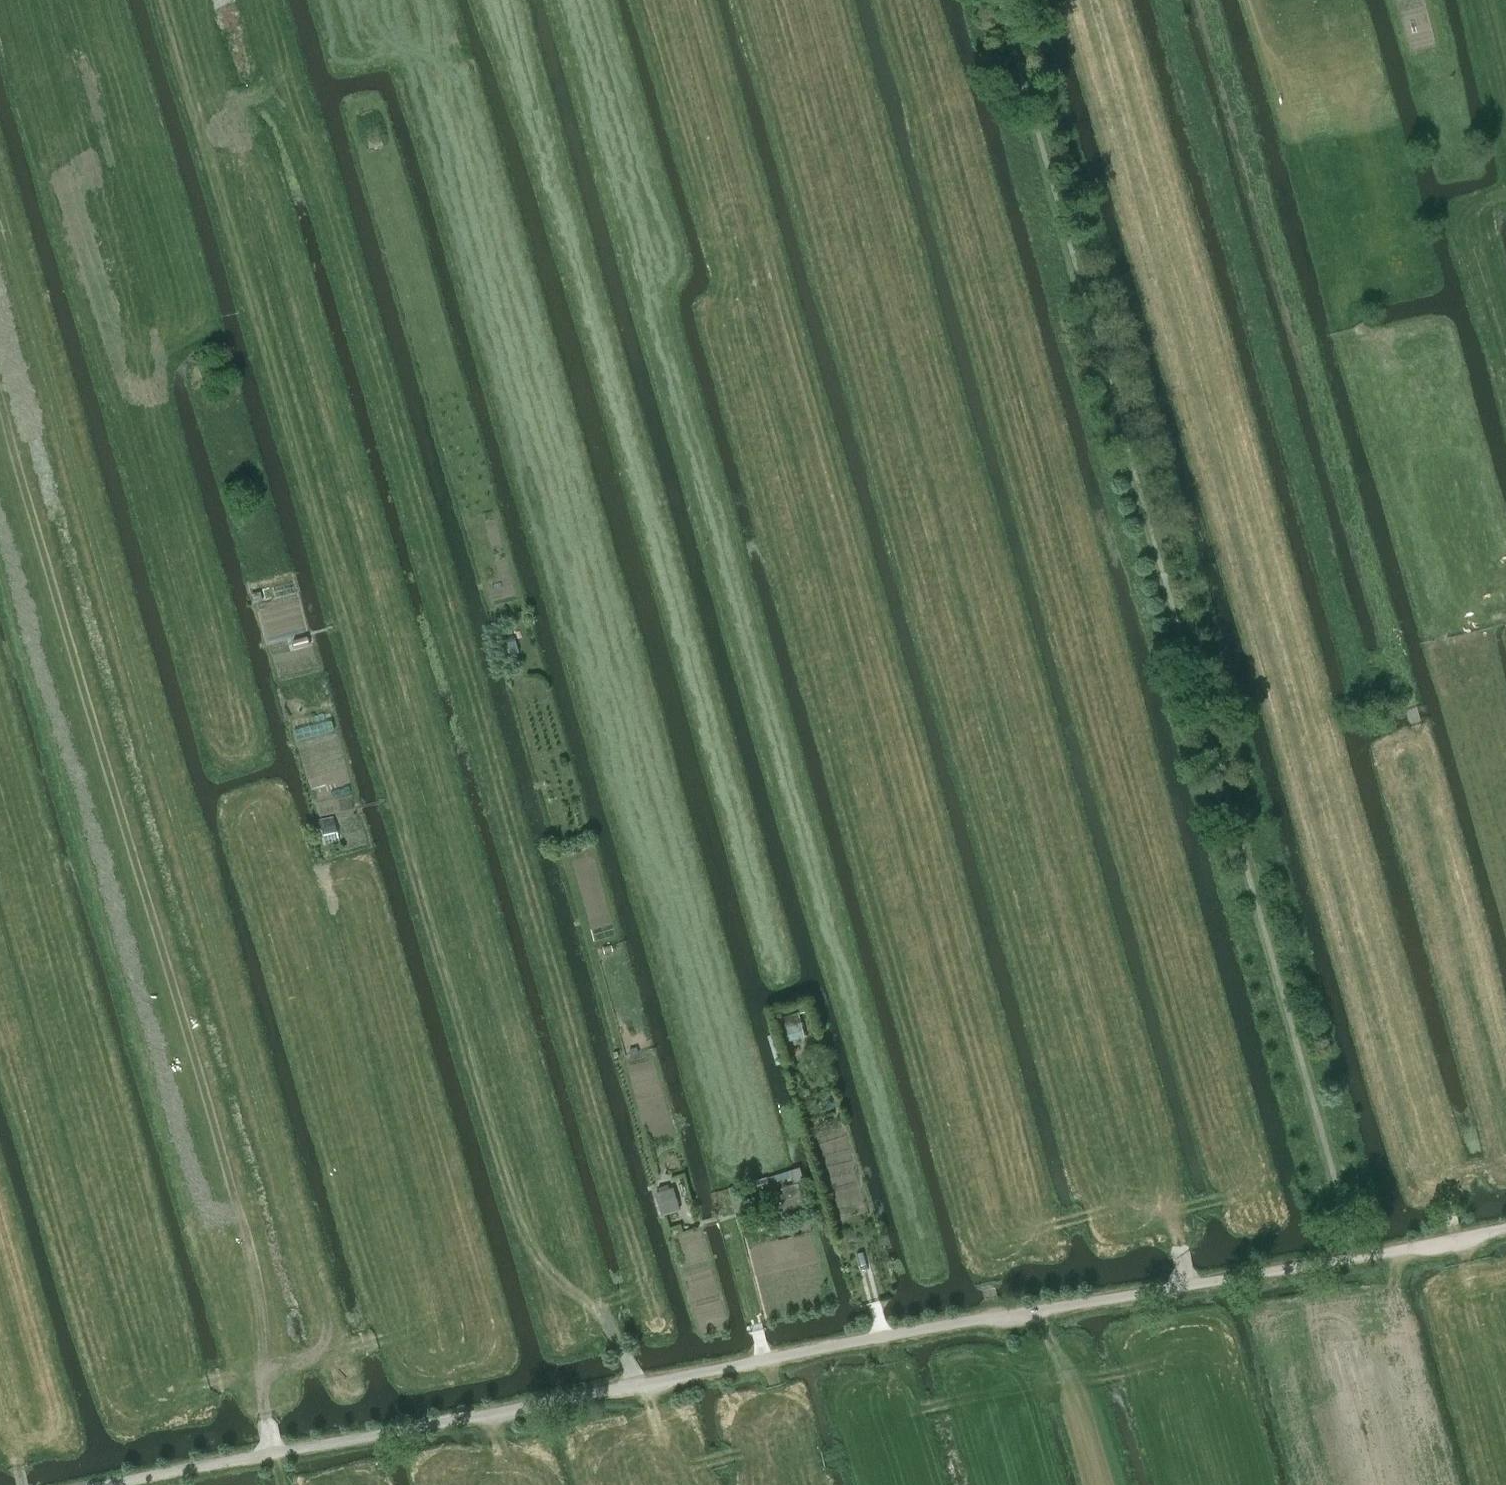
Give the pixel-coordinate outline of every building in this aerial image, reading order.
[(306,637),(293,640),(295,648),(295,649),(309,645),(307,636),(306,637)] [(320,819),(323,834),(324,834),(338,831),(334,816),(320,819)] [(807,1001),(797,1004),(799,1012),(799,1013),(809,1011),(807,1001)] [(805,1037),(799,1013),(799,1012),(780,1017),(787,1042),(805,1037)] [(793,1169),(789,1170),(791,1177),(793,1185),(798,1183),(799,1183),(803,1182),(800,1174),(799,1168),(793,1169)] [(779,1194),(783,1211),(805,1205),(799,1183),(798,1183),(793,1185),(782,1188),(783,1193),(779,1194)] [(680,1210),(679,1208),(673,1188),(673,1187),(669,1189),(668,1184),(658,1187),(659,1191),(655,1193),(661,1216),(680,1210)] [(732,1199),(730,1199),(734,1214),(748,1210),(744,1196),(738,1197),(732,1199)]
